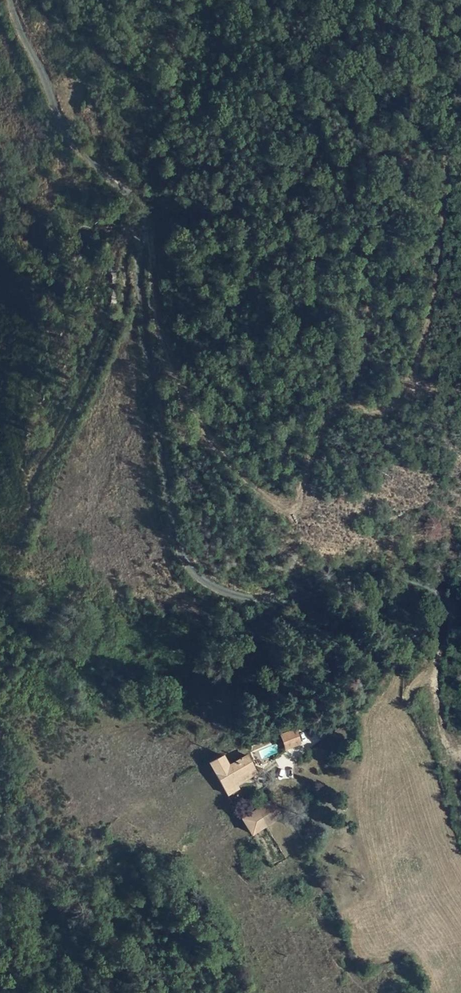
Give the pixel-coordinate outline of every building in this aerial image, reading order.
[(289,733),(292,748),(306,742),(303,727),(289,733)] [(229,757),(216,764),(232,790),(262,773),(252,755),(234,765),(229,757)] [(281,801),(280,801),(265,810),(274,824),(289,814),(281,801)] [(265,810),(250,819),(258,833),(274,824),(265,810)]
